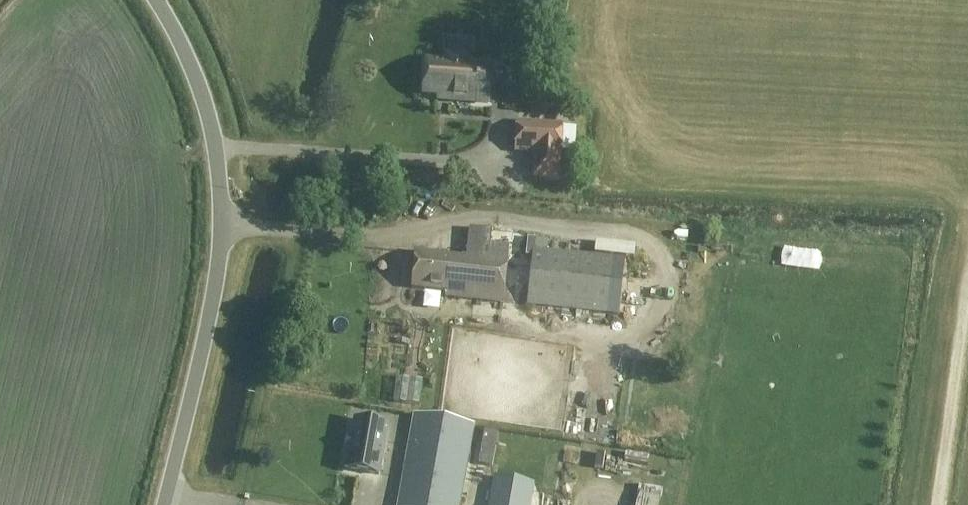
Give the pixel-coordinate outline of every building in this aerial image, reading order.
[(450,96),(449,100),(487,102),(489,66),(467,65),(467,58),(448,56),(448,64),(427,63),(424,94),(450,96)] [(516,151),(525,152),(560,155),(562,126),(517,123),(516,138),(516,151)] [(445,297),(502,302),(508,248),(490,246),(489,261),(416,254),(412,289),(446,293),(445,297)] [(624,260),(549,252),(543,307),(619,314),(624,260)] [(485,504),(534,504),(553,337),(505,331),(485,504)] [(398,504),(459,504),(473,426),(414,415),(398,504)] [(590,443),(608,456),(629,429),(611,416),(590,443)] [(387,427),(355,421),(346,469),(379,475),(387,427)] [(623,503),(642,504),(644,484),(625,482),(623,503)]
